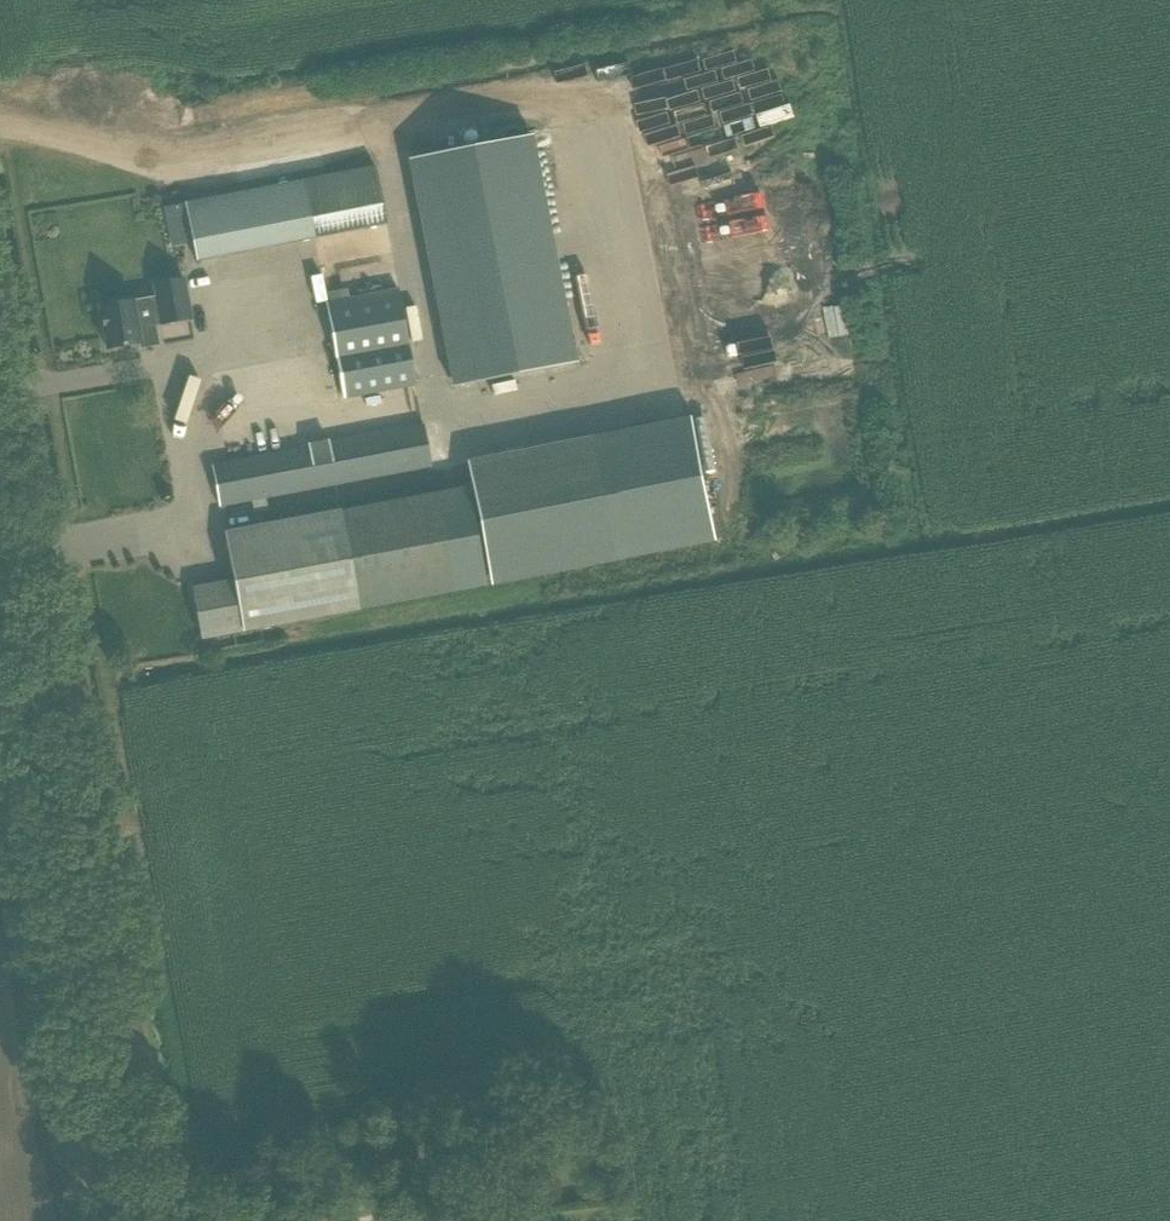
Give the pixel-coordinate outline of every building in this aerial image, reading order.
[(534,135),(408,159),(453,386),(579,362),(534,135)] [(374,166),(185,202),(197,259),(386,223),(374,166)] [(100,306),(107,349),(139,344),(140,348),(159,345),(154,322),(161,321),(162,325),(191,320),(183,279),(155,284),(157,296),(100,306)] [(325,301),(343,399),(415,386),(397,288),(325,301)] [(592,436),(466,460),(491,585),(616,560),(718,541),(693,416),(592,436)] [(211,465),(219,506),(430,466),(423,425),(211,465)] [(193,590),(202,637),(456,590),(438,493),(342,513),(224,535),(233,582),(193,590)]
